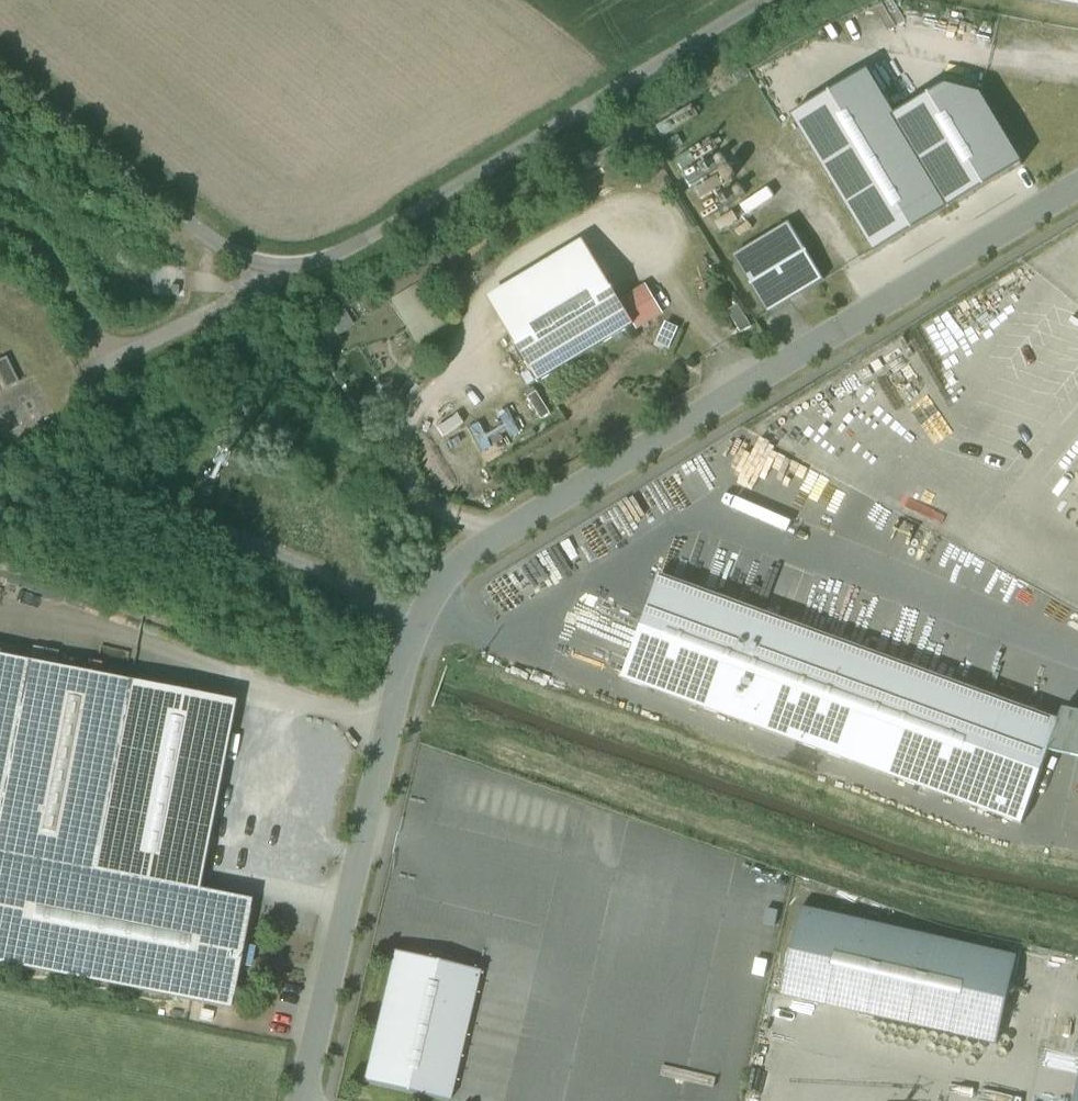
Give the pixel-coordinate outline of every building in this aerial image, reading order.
[(1077,8),(1077,0),(1032,0),(1077,8)] [(874,251),(876,255),(949,210),(896,117),(870,72),(794,118),(874,251)] [(896,117),(949,210),(1023,165),(983,96),(947,87),(896,117)] [(791,223),(734,257),(769,314),(803,293),(824,281),(825,280),(791,223)] [(489,298),(498,314),(593,257),(584,242),(489,298)] [(593,257),(498,314),(535,385),(634,326),(593,257)] [(153,295),(183,297),(185,269),(155,267),(153,295)] [(424,280),(390,301),(419,349),(453,329),(424,280)] [(740,305),(729,312),(742,333),(753,327),(740,305)] [(661,577),(623,679),(1023,825),(1049,752),(1059,722),(661,577)] [(28,662),(0,656),(0,813),(28,662)] [(28,662),(0,813),(0,852),(95,871),(133,682),(28,662)] [(133,682),(95,871),(197,891),(234,703),(133,682)] [(1064,709),(1059,722),(1049,752),(1077,758),(1077,712),(1064,709)] [(251,902),(197,891),(95,871),(0,852),(0,964),(230,1010),(232,998),(234,999),(241,965),(241,962),(244,948),(242,948),(249,912),(251,902)] [(1018,957),(802,907),(782,995),(998,1044),(1018,957)] [(363,1082),(443,1100),(450,1100),(480,972),(394,952),(363,1082)]
